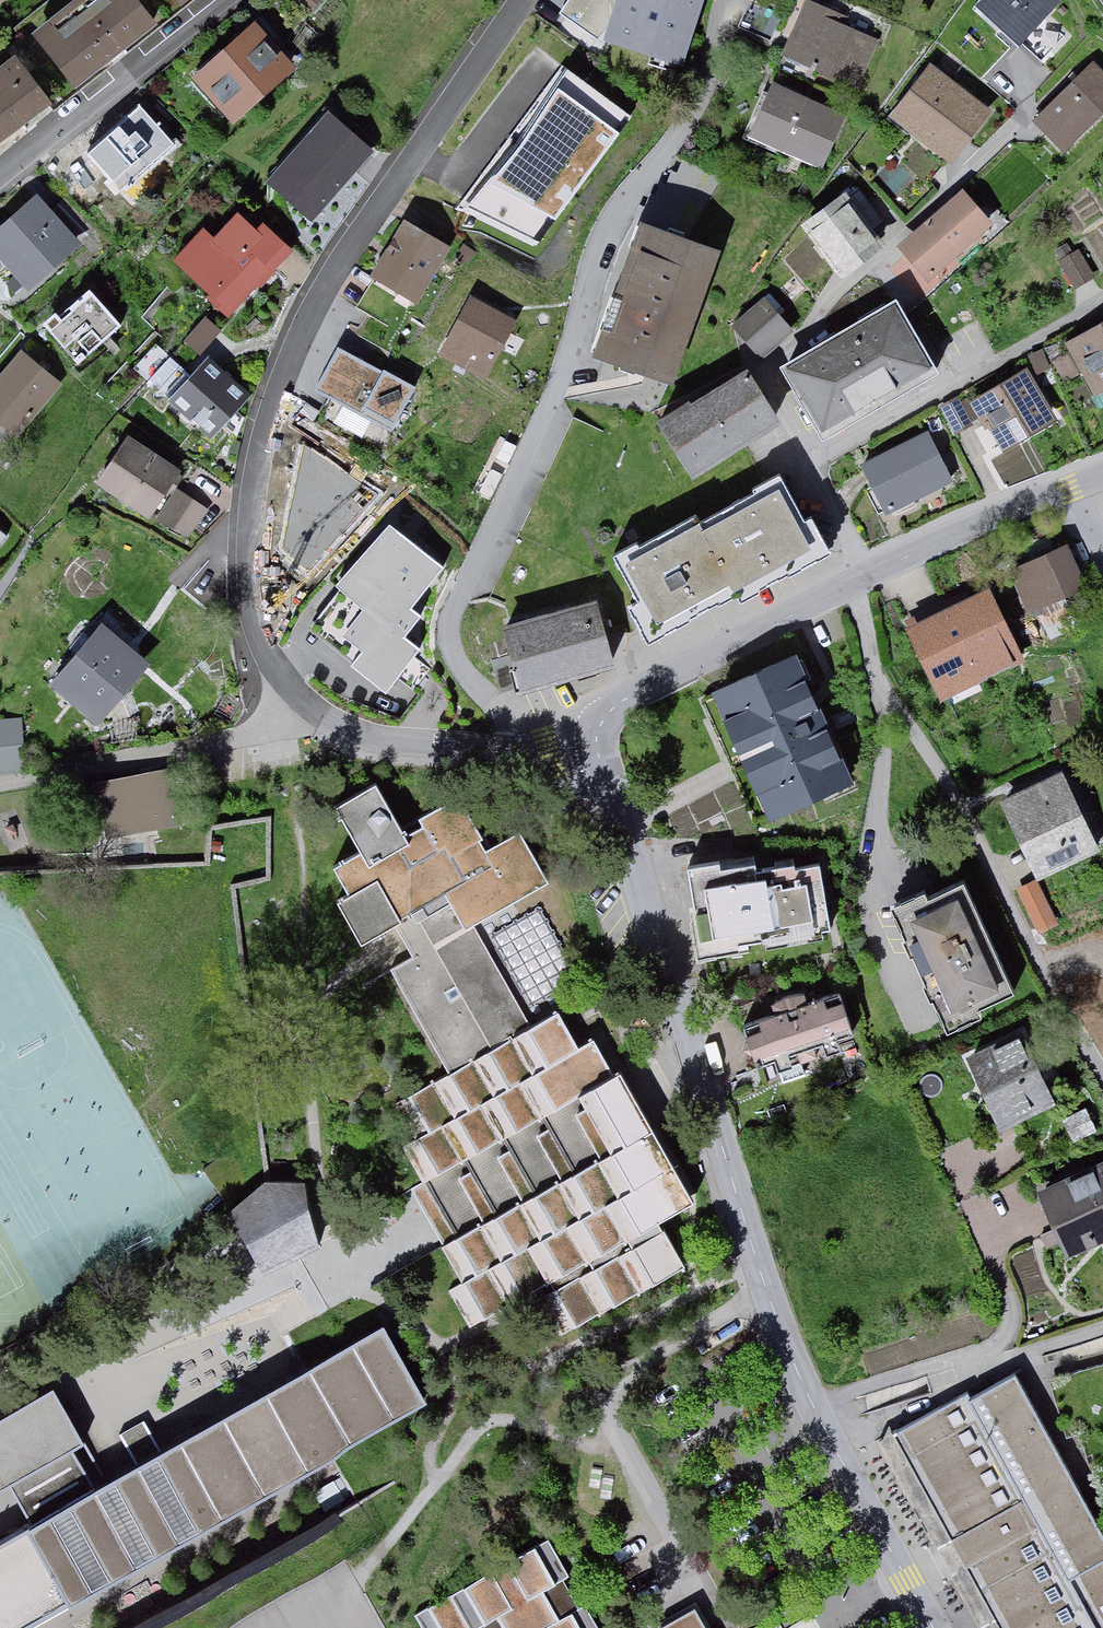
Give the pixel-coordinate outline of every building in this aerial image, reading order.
[(40,31),(80,84),(160,26),(141,0),(82,0),(40,31)] [(612,46),(684,68),(705,0),(625,0),(612,46)] [(1038,0),(979,0),(955,30),(1005,69),(1051,11),(1038,0)] [(774,33),(780,7),(753,1),(747,26),(774,33)] [(808,6),(786,55),(860,89),(882,40),(808,6)] [(258,25),(200,77),(239,120),(296,69),(258,25)] [(0,77),(0,143),(3,148),(56,108),(21,61),(0,77)] [(999,114),(934,67),(892,124),(957,172),(999,114)] [(1097,67),(1038,125),(1072,159),(1102,128),(1102,73),(1097,67)] [(472,206),(542,252),(634,115),(563,68),(472,206)] [(847,116),(773,86),(751,140),(824,170),(847,116)] [(148,107),(86,162),(122,202),(184,148),(148,107)] [(328,108),(267,177),(312,218),(374,149),(328,108)] [(889,249),(851,197),(806,231),(844,282),(889,249)] [(40,201),(0,238),(0,260),(34,297),(85,251),(40,201)] [(1014,244),(979,205),(913,264),(947,302),(1014,244)] [(208,232),(177,263),(234,319),(299,253),(269,224),(261,232),(243,214),(217,241),(208,232)] [(405,224),(358,310),(415,341),(462,255),(405,224)] [(725,256),(646,227),(598,358),(677,386),(725,256)] [(92,294),(49,331),(85,372),(128,334),(92,294)] [(799,326),(768,294),(736,325),(767,357),(799,326)] [(521,325),(474,303),(445,361),(492,384),(521,325)] [(940,375),(899,303),(786,367),(826,439),(940,375)] [(203,360),(222,335),(207,324),(188,349),(203,360)] [(1073,344),(1099,394),(1102,392),(1102,328),(1073,344)] [(421,392),(342,352),(319,396),(397,437),(421,392)] [(26,357),(0,387),(0,421),(20,438),(63,388),(26,357)] [(211,361),(174,404),(215,440),(252,397),(211,361)] [(786,427),(751,370),(662,424),(697,481),(786,427)] [(1060,423),(1031,374),(978,406),(1007,455),(1060,423)] [(933,435),(870,466),(892,511),(955,480),(933,435)] [(188,475),(132,441),(103,489),(190,541),(209,510),(178,492),(188,475)] [(280,552),(304,573),(378,494),(301,446),(280,552)] [(786,483),(707,525),(744,594),(747,600),(827,558),(786,483)] [(665,636),(744,594),(707,525),(701,515),(623,556),(665,636)] [(442,561),(390,517),(341,575),(365,596),(345,620),(365,637),(354,650),(383,674),(416,635),(395,617),(442,561)] [(1090,584),(1072,545),(1000,579),(1017,617),(1090,584)] [(989,586),(904,627),(939,700),(1024,659),(989,586)] [(608,623),(602,602),(550,617),(510,629),(528,690),(619,664),(608,623)] [(150,661),(104,621),(51,680),(97,720),(150,661)] [(800,659),(717,696),(742,752),(773,823),(856,786),(800,659)] [(21,717),(0,719),(0,774),(24,772),(21,717)] [(174,770),(104,784),(115,841),(186,827),(174,770)] [(1065,772),(1002,802),(1040,881),(1102,851),(1065,772)] [(409,834),(378,783),(340,807),(368,852),(337,871),(352,896),(340,904),(366,947),(400,926),(420,959),(387,979),(449,1079),(405,1106),(426,1139),(403,1153),(420,1181),(402,1192),(459,1284),(449,1297),(474,1341),(552,1298),(575,1340),(683,1280),(654,1229),(699,1203),(624,1069),(616,1074),(598,1042),(580,1052),(561,1017),(534,1032),(475,927),(554,883),(524,829),(488,849),(467,812),(452,807),(409,834)] [(825,852),(692,869),(703,961),(837,944),(825,852)] [(1036,879),(1016,888),(1038,934),(1057,925),(1036,879)] [(971,882),(900,912),(948,1025),(1019,995),(971,882)] [(844,992),(746,1028),(763,1074),(861,1038),(844,992)] [(1059,1105),(1026,1034),(968,1060),(1001,1132),(1059,1105)] [(1039,1192),(1070,1259),(1102,1244),(1102,1162),(1039,1192)] [(313,1187),(270,1185),(233,1218),(269,1278),(317,1256),(313,1187)] [(429,1405),(386,1329),(103,1489),(35,1526),(77,1604),(429,1405)] [(900,1439),(965,1555),(1006,1627),(1102,1627),(1102,1525),(1018,1373),(900,1439)] [(10,1482),(79,1445),(89,1439),(58,1390),(0,1421),(0,1488),(10,1482)] [(125,1435),(141,1463),(163,1450),(146,1422),(125,1435)] [(79,1445),(10,1482),(35,1526),(103,1489),(79,1445)] [(0,1546),(0,1627),(35,1627),(77,1604),(35,1526),(0,1546)] [(230,1627),(388,1627),(361,1577),(354,1563),(230,1627)] [(700,1612),(672,1627),(709,1627),(700,1612)] [(753,1627),(782,1627),(776,1617),(753,1627)]
